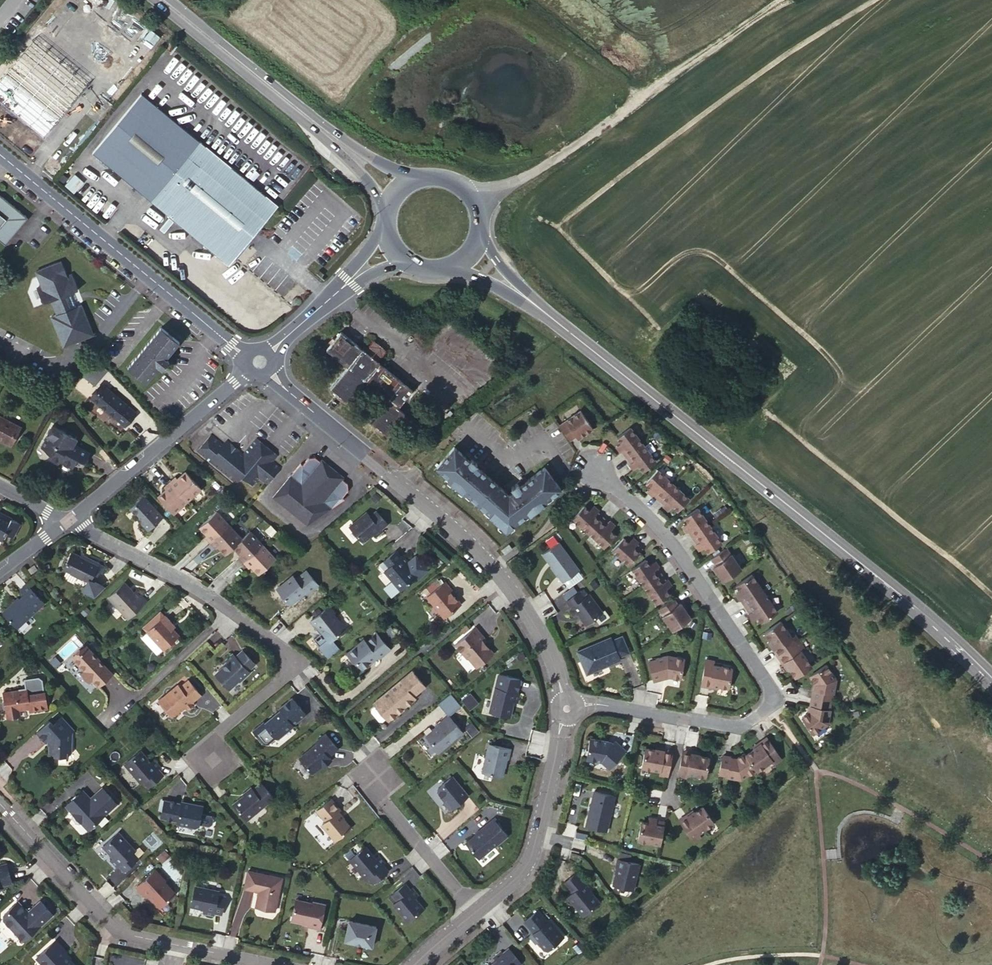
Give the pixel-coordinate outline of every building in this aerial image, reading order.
[(6,107),(11,111),(44,137),(87,84),(32,39),(0,79),(0,102),(6,107)] [(277,207),(200,142),(141,94),(91,153),(228,266),(277,207)] [(74,192),(83,180),(73,174),(65,186),(74,192)] [(4,245),(27,218),(0,196),(0,242),(4,245)] [(61,268),(53,264),(39,270),(36,278),(40,287),(35,289),(41,305),(49,301),(55,315),(49,318),(62,348),(85,338),(89,328),(79,305),(73,307),(68,294),(76,290),(70,274),(65,276),(61,268)] [(158,368),(162,371),(169,362),(166,359),(178,343),(160,329),(127,369),(145,384),(158,368)] [(379,365),(379,364),(362,350),(361,351),(340,333),(326,351),(348,368),(331,390),(348,404),(365,383),(387,401),(370,422),(387,436),(405,415),(397,409),(412,392),(379,365)] [(362,350),(379,364),(387,354),(370,340),(362,350)] [(105,370),(93,361),(81,377),(93,386),(105,370)] [(169,362),(162,371),(165,374),(173,364),(169,362)] [(122,405),(124,403),(101,384),(90,398),(112,416),(113,416),(124,425),(133,414),(122,405)] [(135,412),(124,403),(122,405),(133,414),(135,412)] [(579,411),(557,426),(568,441),(575,437),(576,439),(591,429),(579,411)] [(8,444),(18,424),(0,416),(0,440),(8,444)] [(18,424),(8,444),(10,445),(21,426),(18,424)] [(49,434),(42,447),(52,452),(49,457),(58,462),(59,460),(71,466),(77,456),(84,460),(89,451),(74,443),(76,437),(52,425),(47,433),(49,434)] [(658,467),(632,433),(619,443),(623,448),(619,451),(637,475),(641,472),(645,477),(658,467)] [(267,484),(280,467),(273,461),(277,455),(256,438),(243,454),(226,440),(223,445),(210,435),(197,452),(236,484),(242,477),(253,485),(259,478),(267,484)] [(561,491),(545,469),(528,482),(525,479),(512,489),(514,492),(509,496),(480,470),(481,471),(479,473),(474,469),(478,465),(467,455),(465,456),(455,447),(437,467),(448,479),(449,478),(466,493),(465,495),(488,516),(490,515),(505,531),(527,516),(528,517),(547,503),(546,501),(561,491)] [(300,462),(273,497),(310,527),(344,498),(342,496),(348,489),(347,483),(342,478),(343,476),(321,458),(319,460),(314,456),(308,457),(302,464),(300,462)] [(175,478),(170,483),(187,502),(201,490),(186,473),(178,480),(175,478)] [(690,502),(658,474),(647,485),(652,490),(649,494),(671,514),(674,510),(679,514),(690,502)] [(187,502),(170,483),(165,488),(167,490),(158,498),(174,514),(187,502)] [(143,522),(141,524),(148,531),(163,518),(143,496),(130,508),(139,518),(143,522)] [(585,504),(573,516),(604,546),(616,534),(611,529),(614,526),(593,505),(590,509),(585,504)] [(381,530),(379,528),(386,523),(375,510),(369,515),(366,511),(348,526),(361,541),(372,532),(374,536),(381,530)] [(722,545),(698,510),(684,519),(688,525),(684,528),(701,552),(705,549),(708,555),(722,545)] [(4,532),(5,529),(11,533),(18,521),(0,512),(0,513),(0,536),(2,531),(4,532)] [(216,513),(200,528),(207,536),(205,539),(210,544),(228,527),(216,513)] [(241,540),(228,527),(210,544),(214,550),(217,548),(224,556),(234,547),(241,540)] [(262,545),(250,532),(241,540),(234,547),(241,555),(239,557),(243,563),(262,545)] [(612,549),(628,564),(643,548),(632,538),(628,542),(623,537),(612,549)] [(578,570),(557,542),(541,553),(550,566),(549,566),(556,576),(557,576),(561,582),(562,581),(576,571),(578,570)] [(507,544),(499,550),(503,554),(510,548),(507,544)] [(275,559),(262,545),(243,563),(249,569),(252,566),(258,574),(275,559)] [(713,567),(722,582),(740,570),(726,549),(710,560),(715,566),(713,567)] [(407,561),(402,555),(400,556),(394,550),(382,560),(387,566),(383,570),(399,589),(414,577),(419,576),(426,570),(416,558),(412,562),(407,561)] [(104,567),(99,563),(88,558),(87,560),(81,557),(73,552),(64,568),(88,581),(83,591),(94,597),(105,588),(93,582),(99,571),(101,573),(104,567)] [(632,568),(656,603),(669,595),(666,589),(670,586),(653,562),(649,565),(646,559),(632,568)] [(387,566),(382,560),(378,563),(383,570),(387,566)] [(31,573),(36,568),(33,565),(28,569),(31,573)] [(276,589),(289,605),(304,592),(306,595),(317,585),(305,571),(295,580),(292,576),(276,589)] [(581,577),(576,571),(562,581),(567,588),(581,577)] [(762,593),(749,574),(734,585),(738,590),(734,592),(743,606),(762,593)] [(445,581),(426,596),(444,618),(460,604),(451,592),(453,591),(445,581)] [(127,618),(146,601),(136,590),(134,592),(124,582),(108,596),(127,618)] [(17,628),(43,604),(24,583),(23,583),(27,588),(22,592),(21,590),(20,591),(24,595),(3,613),(17,628)] [(567,599),(576,593),(572,587),(563,593),(567,599)] [(582,589),(578,592),(583,597),(586,595),(582,589)] [(597,624),(607,617),(602,610),(600,612),(587,594),(586,595),(583,597),(578,592),(578,591),(576,593),(567,599),(565,600),(570,607),(567,609),(572,616),(576,613),(584,624),(593,618),(597,624)] [(762,593),(743,606),(752,619),(755,617),(759,622),(774,611),(762,593)] [(657,608),(672,630),(690,618),(680,603),(678,605),(673,598),(657,608)] [(318,648),(317,648),(324,656),(335,647),(331,641),(344,629),(331,614),(332,613),(327,607),(309,623),(314,629),(315,628),(321,634),(313,641),(318,648)] [(164,615),(160,611),(143,627),(147,631),(146,631),(147,632),(141,637),(156,654),(162,649),(163,649),(178,635),(168,624),(171,622),(164,615)] [(790,636),(779,620),(763,631),(769,639),(768,640),(773,648),(774,647),(778,654),(794,643),(789,637),(790,636)] [(486,641),(475,628),(454,645),(466,658),(469,659),(476,667),(492,654),(486,646),(484,646),(483,644),(486,641)] [(389,649),(375,633),(365,642),(362,639),(347,653),(347,655),(351,660),(353,661),(361,669),(376,656),(378,658),(389,649)] [(790,636),(789,637),(794,643),(798,640),(793,634),(790,636)] [(609,637),(576,652),(586,675),(608,665),(607,662),(610,661),(611,664),(619,660),(618,657),(628,653),(621,636),(610,640),(609,637)] [(794,643),(798,650),(799,650),(803,647),(798,640),(794,643)] [(778,654),(783,661),(782,661),(787,669),(788,668),(794,676),(810,665),(799,650),(798,650),(794,643),(778,654)] [(86,646),(74,657),(72,659),(83,671),(80,674),(88,682),(91,679),(97,686),(99,684),(111,672),(86,646)] [(235,656),(233,654),(226,660),(228,662),(215,674),(229,689),(239,680),(239,681),(249,672),(248,670),(255,664),(242,650),(235,656)] [(523,652),(517,654),(520,660),(525,658),(523,652)] [(681,678),(685,658),(668,655),(657,658),(657,659),(649,661),(654,679),(668,676),(681,678)] [(825,664),(808,675),(814,683),(812,697),(830,700),(831,692),(833,693),(835,679),(825,664)] [(714,668),(706,666),(702,684),(711,685),(710,686),(719,688),(719,687),(729,689),(733,670),(714,666),(714,668)] [(411,671),(372,703),(374,706),(384,718),(387,721),(396,712),(395,711),(400,708),(401,709),(414,698),(412,696),(423,686),(411,671)] [(499,674),(490,712),(510,716),(513,701),(518,702),(520,693),(517,692),(520,679),(499,674)] [(17,711),(19,711),(30,709),(30,712),(48,710),(45,692),(44,692),(43,681),(39,678),(25,680),(27,690),(4,693),(7,716),(17,715),(17,711)] [(176,686),(157,702),(168,716),(171,716),(181,708),(184,711),(192,705),(190,703),(198,696),(187,681),(178,688),(176,686)] [(438,703),(448,715),(460,705),(450,693),(438,703)] [(462,700),(470,709),(478,702),(470,693),(462,700)] [(830,700),(812,697),(809,712),(801,717),(813,733),(827,723),(830,709),(829,708),(830,700)] [(261,722),(250,731),(261,744),(265,744),(274,737),(277,738),(291,726),(291,725),(304,715),(290,698),(277,709),(278,711),(276,713),(277,714),(272,717),(272,716),(262,724),(261,722)] [(384,718),(374,706),(370,709),(370,712),(377,721),(380,721),(384,718)] [(20,717),(19,711),(17,711),(17,715),(7,716),(7,719),(20,717)] [(448,715),(447,715),(437,724),(438,725),(425,736),(431,744),(431,746),(435,751),(438,751),(461,732),(448,715)] [(72,731),(75,731),(76,719),(62,717),(54,724),(51,720),(37,733),(46,743),(50,739),(53,743),(50,745),(49,752),(58,753),(58,755),(66,756),(72,751),(72,737),(72,731)] [(474,723),(469,728),(474,735),(480,730),(474,723)] [(320,766),(321,767),(329,760),(327,756),(336,749),(324,734),(314,742),(315,743),(297,757),(310,774),(320,766)] [(608,741),(590,737),(586,758),(601,761),(609,768),(625,750),(615,741),(612,745),(608,741)] [(754,748),(746,754),(756,768),(757,770),(772,759),(772,758),(778,753),(768,738),(761,743),(761,742),(753,747),(754,748)] [(760,741),(745,752),(746,754),(754,748),(753,747),(761,742),(760,741)] [(509,749),(487,744),(481,773),(501,777),(505,759),(507,760),(509,749)] [(668,770),(672,752),(663,751),(664,750),(655,748),(655,749),(645,748),(641,766),(660,770),(660,769),(668,770)] [(149,763),(139,750),(123,763),(139,782),(142,780),(147,787),(161,775),(156,769),(158,767),(152,760),(149,763)] [(690,753),(682,752),(678,770),(687,771),(686,772),(705,776),(708,757),(699,755),(699,754),(690,752),(690,753)] [(746,754),(745,752),(736,758),(722,755),(719,773),(727,774),(727,776),(741,778),(756,768),(746,754)] [(778,753),(772,758),(772,759),(775,762),(782,758),(778,753)] [(467,796),(451,776),(437,788),(436,791),(444,801),(443,802),(449,810),(467,796)] [(270,798),(259,783),(251,789),(248,787),(240,793),(241,794),(230,803),(242,819),(270,798)] [(101,789),(89,800),(82,791),(75,797),(76,798),(72,802),(71,801),(65,806),(72,814),(70,815),(70,819),(75,825),(79,825),(80,823),(87,831),(116,805),(101,789)] [(614,796),(593,791),(585,826),(605,831),(614,796)] [(162,800),(157,799),(153,816),(158,817),(162,800)] [(324,821),(320,824),(333,840),(349,827),(336,812),(339,810),(330,799),(315,810),(324,821)] [(211,819),(209,815),(199,813),(201,805),(188,803),(188,804),(179,802),(179,803),(162,800),(158,817),(175,821),(174,823),(193,827),(196,825),(197,824),(207,825),(210,824),(211,819)] [(680,821),(690,836),(697,831),(698,832),(714,821),(703,805),(694,811),(694,810),(686,815),(687,816),(680,821)] [(686,815),(694,810),(693,809),(679,818),(680,821),(687,816),(686,815)] [(659,843),(664,820),(648,817),(647,821),(641,820),(637,839),(659,843)] [(480,830),(465,843),(478,859),(494,846),(506,836),(492,819),(480,830)] [(698,832),(697,831),(690,836),(694,840),(700,836),(698,832)] [(115,833),(101,847),(112,858),(108,862),(115,868),(117,866),(123,872),(136,859),(131,853),(133,851),(115,833)] [(364,847),(349,860),(364,879),(367,877),(372,883),(386,871),(381,865),(384,863),(378,856),(374,859),(364,847)] [(162,850),(155,856),(160,862),(167,855),(162,850)] [(618,851),(616,858),(638,864),(640,856),(618,851)] [(638,864),(616,858),(614,867),(616,867),(611,885),(631,890),(638,864)] [(10,879),(3,860),(0,861),(0,882),(10,879)] [(153,869),(135,887),(145,897),(147,895),(158,907),(174,893),(163,881),(164,880),(153,869)] [(253,907),(273,911),(280,878),(246,871),(242,888),(257,891),(253,907)] [(567,897),(584,916),(599,903),(589,891),(592,888),(586,881),(584,883),(576,873),(563,883),(572,893),(567,897)] [(392,904),(406,921),(422,908),(414,898),(417,895),(411,888),(409,890),(404,884),(391,894),(397,900),(392,904)] [(217,891),(193,886),(189,906),(204,909),(202,914),(212,916),(212,913),(220,914),(223,897),(216,896),(217,891)] [(318,929),(323,904),(311,902),(311,903),(294,899),(289,920),(307,924),(306,927),(318,929)] [(2,913),(1,918),(20,940),(50,914),(39,901),(26,912),(16,901),(2,913)] [(538,942),(545,951),(548,951),(564,938),(549,920),(547,922),(537,911),(525,922),(534,933),(530,937),(536,944),(538,942)] [(374,926),(347,921),(343,940),(370,946),(374,926)] [(34,959),(39,964),(71,964),(62,955),(64,953),(54,941),(34,959)] [(509,949),(503,954),(501,952),(494,957),(497,961),(492,964),(518,964),(521,963),(509,949)]
